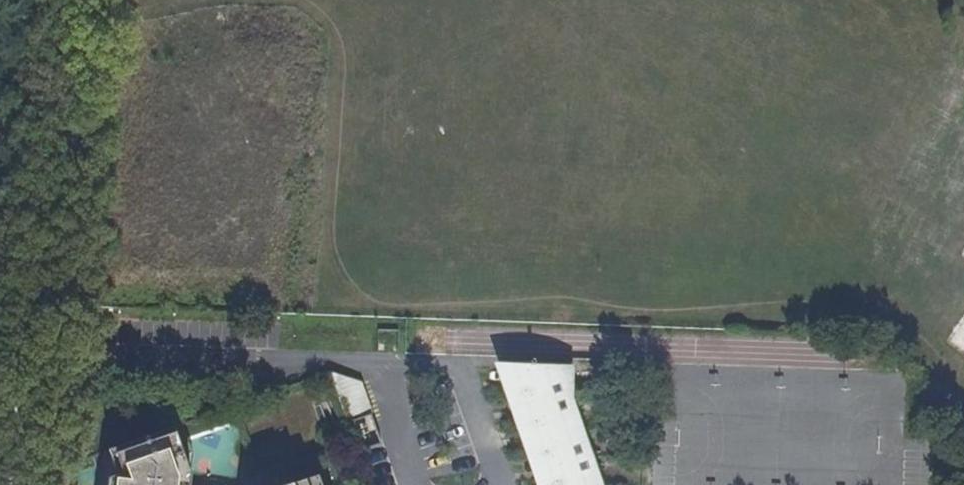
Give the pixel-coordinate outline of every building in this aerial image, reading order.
[(491,366),(531,484),(544,484),(503,366),(491,366)] [(503,366),(544,484),(591,484),(562,402),(559,368),(503,366)] [(559,368),(562,402),(591,484),(602,484),(572,398),(571,394),(573,369),(559,368)] [(362,380),(335,376),(350,422),(373,415),(362,380)] [(202,471),(181,421),(106,451),(104,484),(201,484),(202,471)]
